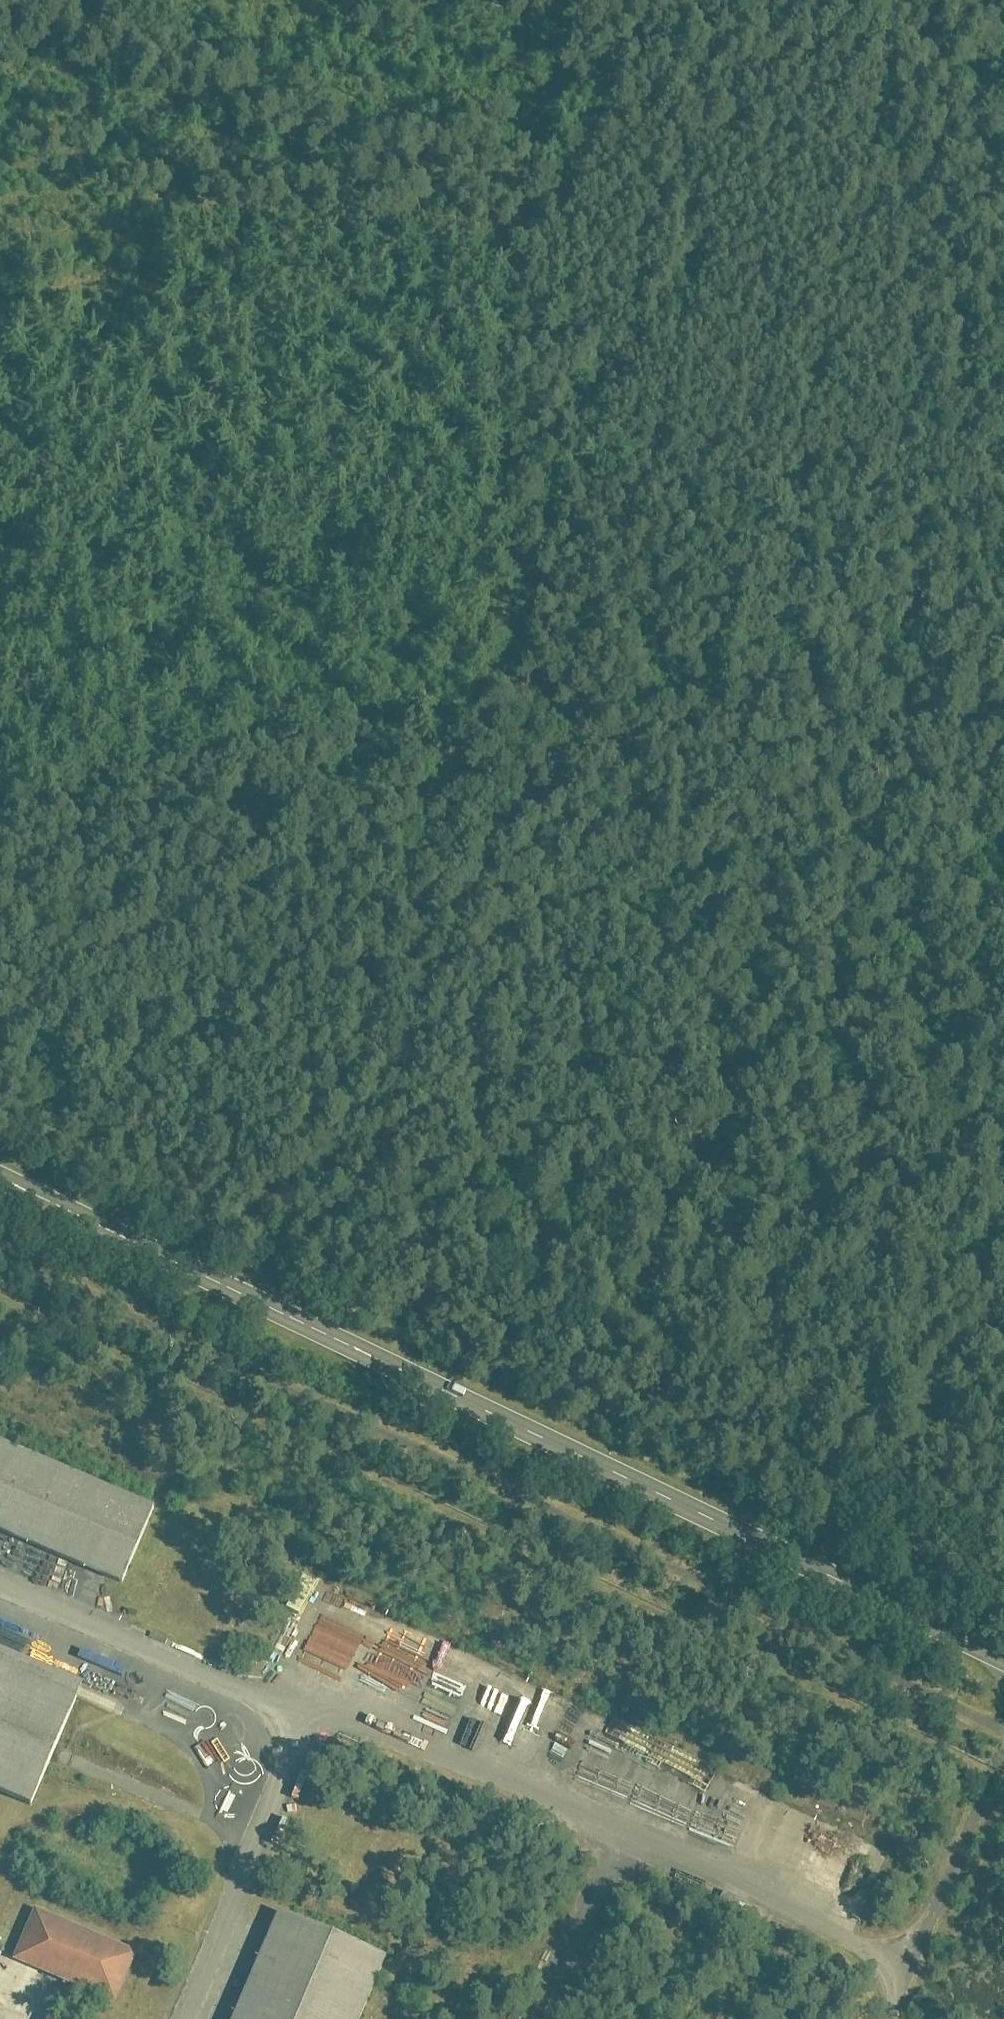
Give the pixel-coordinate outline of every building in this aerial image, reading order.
[(109,1582),(139,1510),(0,1452),(0,1537),(109,1582)] [(22,1806),(71,1691),(0,1662),(0,1796),(22,1806)] [(34,1900),(7,1962),(110,2005),(136,1943),(34,1900)] [(224,2018),(358,2018),(383,1957),(269,1911),(224,2018)]
